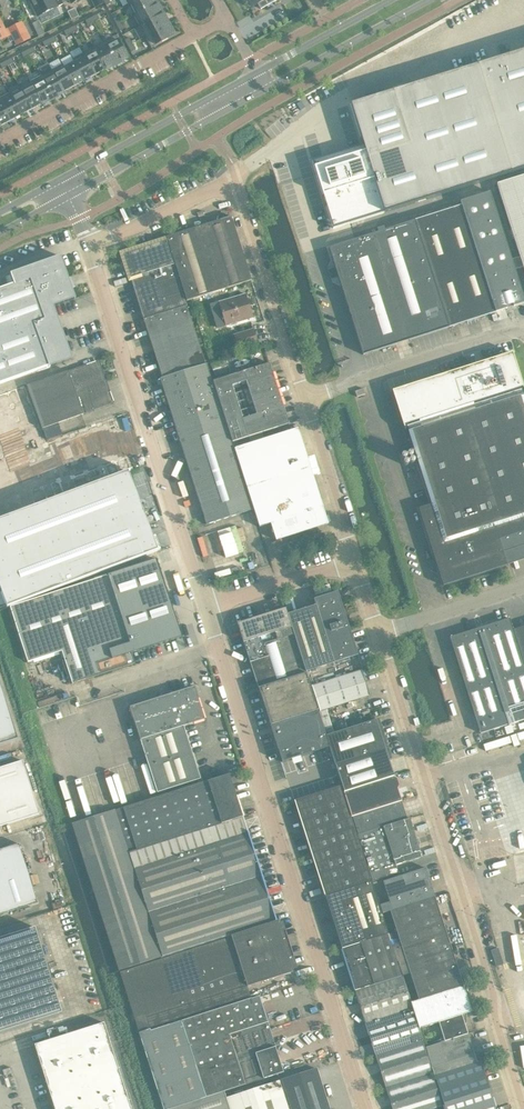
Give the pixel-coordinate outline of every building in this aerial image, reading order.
[(63,4),(61,0),(29,0),(37,16),(40,15),(56,7),(63,4)] [(135,14),(158,2),(156,0),(137,0),(130,4),(135,14)] [(252,6),(257,3),(261,9),(276,0),(248,0),(252,6)] [(163,13),(158,2),(135,14),(133,15),(139,26),(163,13)] [(56,7),(40,15),(44,22),(60,14),(56,7)] [(139,26),(145,37),(169,23),(163,13),(139,26)] [(9,28),(9,27),(5,29),(0,20),(0,40),(12,34),(17,45),(29,39),(21,22),(9,28)] [(40,20),(35,22),(40,35),(45,32),(40,20)] [(169,23),(145,37),(151,48),(175,35),(169,23)] [(106,46),(116,65),(128,59),(115,35),(103,42),(106,46)] [(82,53),(86,58),(95,75),(106,69),(97,51),(94,46),(82,53)] [(106,46),(97,51),(106,69),(107,70),(116,65),(106,46)] [(312,161),(333,228),(523,169),(523,51),(350,105),(363,145),(312,161)] [(85,81),(95,75),(86,58),(76,64),(85,81)] [(74,61),(64,67),(74,86),(85,81),(76,64),(74,61)] [(52,70),(63,92),(74,86),(64,67),(62,64),(52,70)] [(52,70),(41,76),(53,99),(64,93),(63,92),(52,70)] [(53,99),(41,76),(30,81),(42,103),(43,105),(53,99)] [(31,109),(42,103),(30,81),(19,87),(21,92),(31,109)] [(21,92),(12,97),(21,114),(31,109),(21,92)] [(21,114),(12,97),(9,93),(0,98),(0,101),(10,120),(21,114)] [(10,120),(0,101),(0,126),(10,120)] [(496,184),(497,185),(520,257),(523,267),(523,271),(523,175),(517,177),(503,182),(496,184)] [(460,201),(461,205),(495,312),(505,309),(507,308),(506,306),(512,304),(513,306),(523,303),(523,300),(514,270),(518,268),(523,267),(520,257),(515,258),(511,260),(490,192),(460,201)] [(461,205),(415,220),(449,327),(495,312),(461,205)] [(231,216),(199,227),(219,290),(251,280),(231,216)] [(335,268),(328,270),(331,279),(338,277),(340,283),(344,296),(352,322),(363,355),(363,354),(380,349),(393,345),(395,344),(406,341),(409,340),(449,327),(415,220),(329,248),(335,268)] [(187,301),(219,290),(199,227),(166,237),(187,301)] [(124,258),(144,321),(186,305),(186,301),(167,244),(124,258)] [(60,257),(38,264),(53,306),(75,299),(71,287),(74,286),(70,276),(67,277),(60,257)] [(53,306),(38,264),(4,276),(7,287),(0,290),(0,336),(57,316),(53,306)] [(218,302),(225,326),(252,317),(245,294),(218,302)] [(186,305),(144,321),(162,378),(203,364),(186,305)] [(57,316),(0,336),(0,385),(72,359),(57,316)] [(234,335),(238,349),(257,343),(253,329),(234,335)] [(512,353),(392,391),(408,440),(410,440),(431,504),(419,508),(435,560),(433,561),(435,566),(436,565),(443,585),(507,565),(499,540),(523,532),(523,390),(512,353)] [(225,359),(211,364),(212,370),(215,376),(227,373),(229,372),(225,359)] [(42,428),(43,428),(46,440),(62,435),(58,423),(111,404),(96,361),(27,385),(42,428)] [(269,363),(211,382),(216,396),(221,412),(227,428),(232,444),(234,449),(239,448),(236,441),(249,436),(251,444),(265,439),(263,432),(289,424),(269,363)] [(203,364),(162,378),(163,381),(161,382),(165,395),(210,380),(205,364),(203,364)] [(165,395),(170,411),(216,396),(211,382),(210,380),(165,395)] [(0,394),(0,519),(133,469),(114,418),(47,443),(25,385),(0,394)] [(365,394),(363,389),(355,391),(357,397),(365,394)] [(170,411),(175,427),(221,412),(216,396),(170,411)] [(175,427),(180,444),(227,428),(221,412),(175,427)] [(186,460),(232,444),(227,428),(180,444),(186,460)] [(297,429),(265,439),(242,447),(234,449),(237,460),(243,476),(248,492),(253,509),(259,528),(271,524),(276,540),(328,524),(297,429)] [(234,449),(232,444),(186,460),(191,476),(237,460),(234,449)] [(191,476),(196,492),(243,476),(237,460),(191,476)] [(0,519),(0,588),(7,607),(157,550),(128,471),(0,519)] [(196,492),(201,508),(248,492),(243,476),(196,492)] [(253,509),(248,492),(201,508),(206,524),(253,509)] [(156,559),(10,606),(27,662),(62,651),(72,683),(135,663),(131,653),(181,637),(156,559)] [(316,605),(287,614),(305,672),(334,663),(357,655),(337,592),(314,599),(314,600),(316,605)] [(261,616),(238,623),(258,688),(304,673),(305,672),(287,614),(285,609),(285,608),(261,616)] [(513,630),(509,618),(450,637),(480,733),(523,719),(523,626),(513,630)] [(314,685),(312,686),(321,711),(318,712),(322,724),(330,721),(327,709),(369,696),(361,670),(314,685)] [(304,673),(258,688),(261,697),(264,706),(270,725),(317,710),(317,708),(315,709),(304,673)] [(18,739),(0,683),(0,745),(18,739)] [(164,696),(131,706),(129,707),(157,794),(202,780),(184,725),(204,719),(194,686),(171,694),(170,691),(163,693),(164,696)] [(317,710),(270,725),(272,730),(279,752),(282,762),(330,747),(322,724),(318,712),(317,710)] [(330,721),(322,724),(330,747),(336,766),(342,785),(344,792),(383,780),(394,776),(393,775),(388,759),(385,751),(385,750),(376,722),(375,720),(334,733),(330,721)] [(39,814),(22,761),(0,768),(0,826),(39,814)] [(72,823),(96,897),(252,847),(229,774),(72,823)] [(383,780),(344,792),(352,816),(400,801),(402,801),(398,788),(399,785),(397,779),(394,777),(394,776),(383,780)] [(342,785),(294,800),(309,848),(355,833),(340,788),(342,787),(343,792),(344,792),(342,785)] [(358,834),(406,819),(401,802),(352,817),(358,834)] [(406,819),(358,834),(373,881),(398,873),(395,865),(422,857),(409,818),(406,819)] [(355,833),(309,848),(324,896),(370,881),(355,833)] [(0,850),(0,915),(37,903),(19,844),(0,850)] [(276,920),(252,847),(96,897),(119,970),(276,920)] [(389,902),(380,905),(383,915),(390,912),(434,896),(425,868),(382,881),(389,902)] [(370,881),(324,896),(340,945),(340,946),(341,948),(341,949),(387,935),(372,887),(370,881)] [(442,921),(434,896),(390,912),(398,938),(399,942),(418,1000),(463,986),(442,921)] [(119,970),(139,1034),(181,1020),(251,998),(247,986),(292,972),(293,972),(292,970),(290,963),(277,920),(276,920),(119,970)] [(34,927),(0,938),(0,1032),(62,1012),(34,927)] [(387,935),(341,949),(355,991),(401,977),(390,945),(399,942),(398,938),(389,941),(387,935)] [(355,991),(393,1108),(444,1108),(422,1041),(424,1041),(419,1027),(412,1002),(411,1003),(402,977),(401,977),(355,991)] [(418,1000),(412,1002),(419,1027),(438,1021),(445,1041),(468,1033),(462,1015),(471,1011),(463,986),(418,1000)] [(251,998),(181,1020),(193,1059),(271,1034),(259,995),(251,998)] [(283,1072),(271,1034),(193,1059),(181,1020),(139,1034),(163,1108),(168,1108),(225,1091),(283,1072)] [(104,1023),(34,1045),(55,1108),(131,1108),(104,1023)] [(445,1041),(426,1047),(435,1076),(481,1061),(477,1062),(468,1034),(468,1033),(445,1041)] [(435,1076),(446,1108),(496,1108),(492,1095),(481,1061),(435,1076)] [(12,1073),(11,1067),(2,1070),(4,1076),(12,1073)] [(316,1069),(279,1080),(288,1108),(329,1108),(316,1069)] [(279,1080),(261,1086),(227,1097),(225,1091),(168,1108),(288,1108),(279,1080)]
